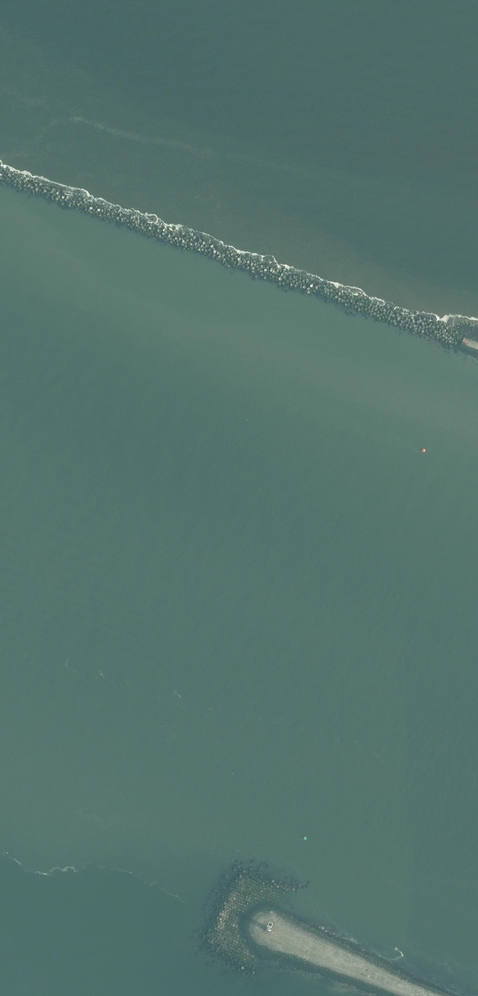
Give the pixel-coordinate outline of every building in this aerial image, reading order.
[(264,932),(270,935),(273,929),(267,927),(264,932)]
